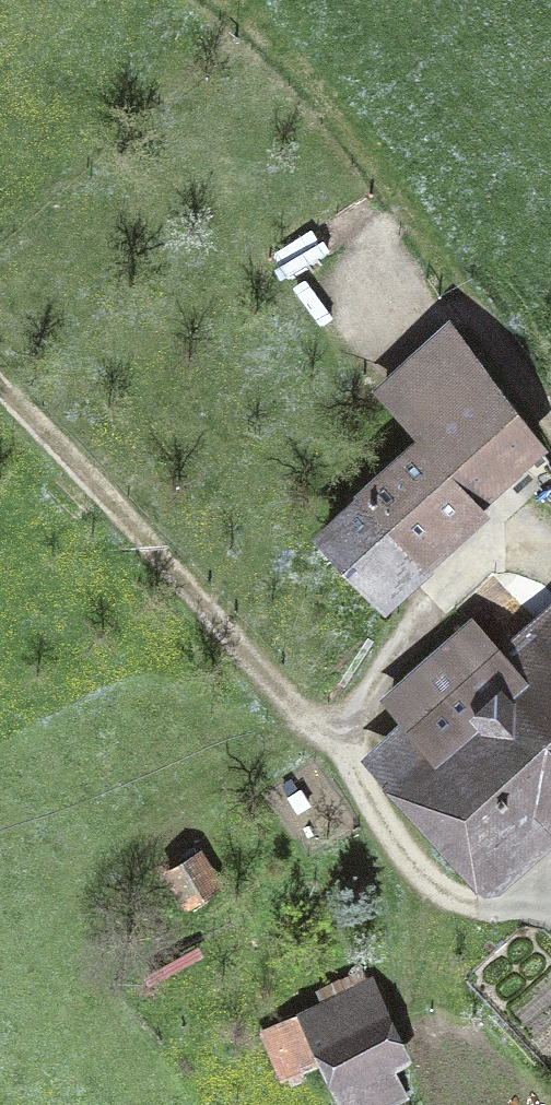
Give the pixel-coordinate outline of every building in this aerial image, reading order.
[(378,396),(417,447),(313,527),(356,583),(398,551),(406,562),(469,514),(485,535),(550,484),(550,477),(455,337),(378,396)] [(513,684),(461,629),(384,704),(411,731),(385,757),(490,865),(546,809),(550,814),(550,647),(513,684)] [(383,1008),(363,977),(268,1037),(296,1082),(327,1062),(354,1104),(388,1104),(402,1096),(379,1060),(393,1051),(371,1016),(383,1008)]
